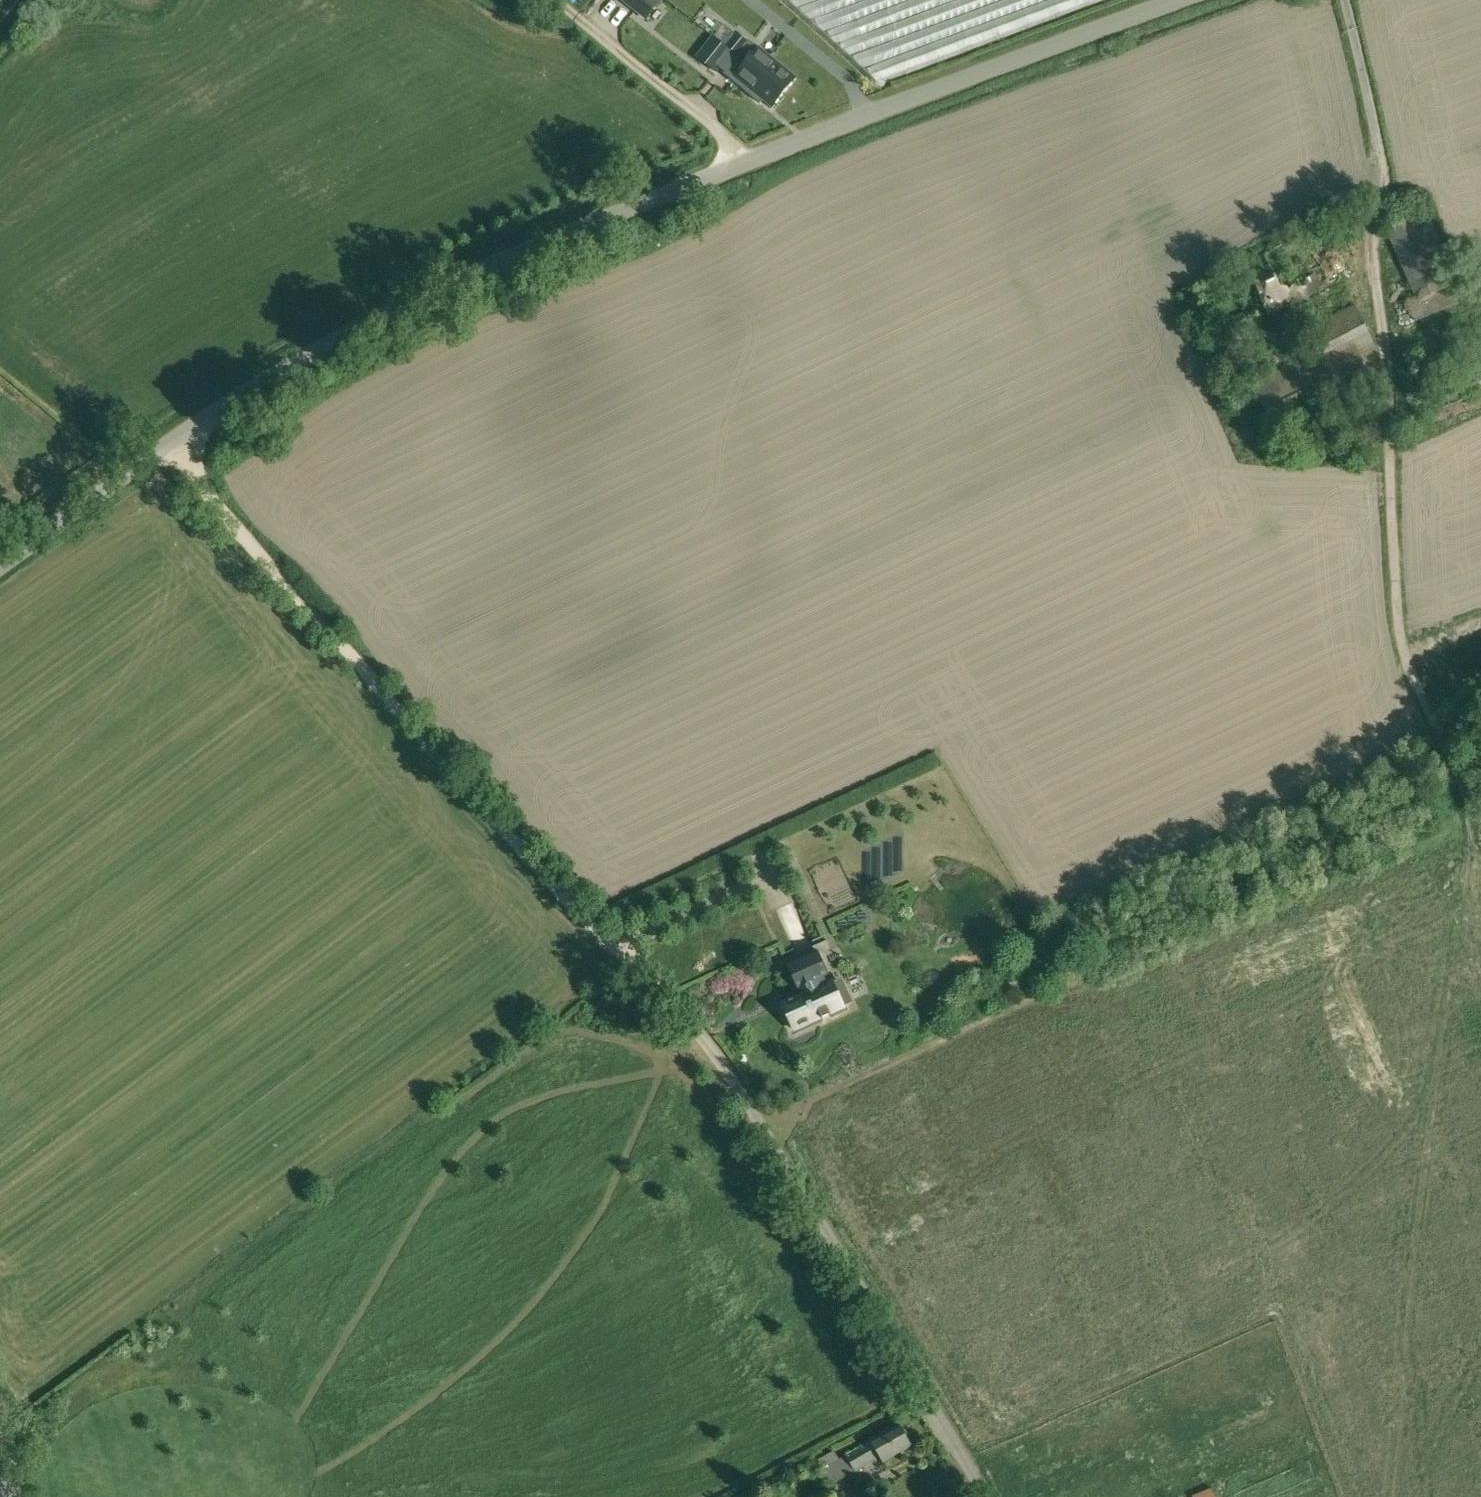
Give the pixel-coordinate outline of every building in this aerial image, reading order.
[(637,8),(643,0),(626,0),(637,8)] [(725,25),(715,37),(739,56),(747,63),(755,69),(757,67),(769,77),(767,79),(771,82),(769,84),(783,95),(796,78),(760,49),(757,51),(725,25)] [(725,74),(735,82),(737,79),(772,107),(783,95),(769,84),(771,82),(767,79),(769,77),(757,67),(755,69),(747,63),(739,56),(725,74)] [(1425,211),(1384,228),(1414,297),(1447,283),(1455,280),(1425,211)] [(1244,266),(1269,316),(1341,278),(1316,227),(1244,266)] [(1447,283),(1414,297),(1408,300),(1416,319),(1455,302),(1447,283)] [(1252,382),(1280,441),(1377,393),(1359,354),(1373,346),(1355,306),(1310,326),(1321,347),(1252,382)] [(783,1004),(794,1030),(821,1018),(822,1019),(831,1015),(830,1014),(844,1007),(843,1005),(850,1002),(841,981),(833,984),(832,982),(828,984),(825,978),(829,975),(818,950),(786,965),(798,990),(802,988),(805,994),(783,1004)] [(817,1461),(831,1485),(881,1456),(885,1461),(910,1447),(898,1426),(872,1441),(839,1460),(834,1452),(817,1461)]
